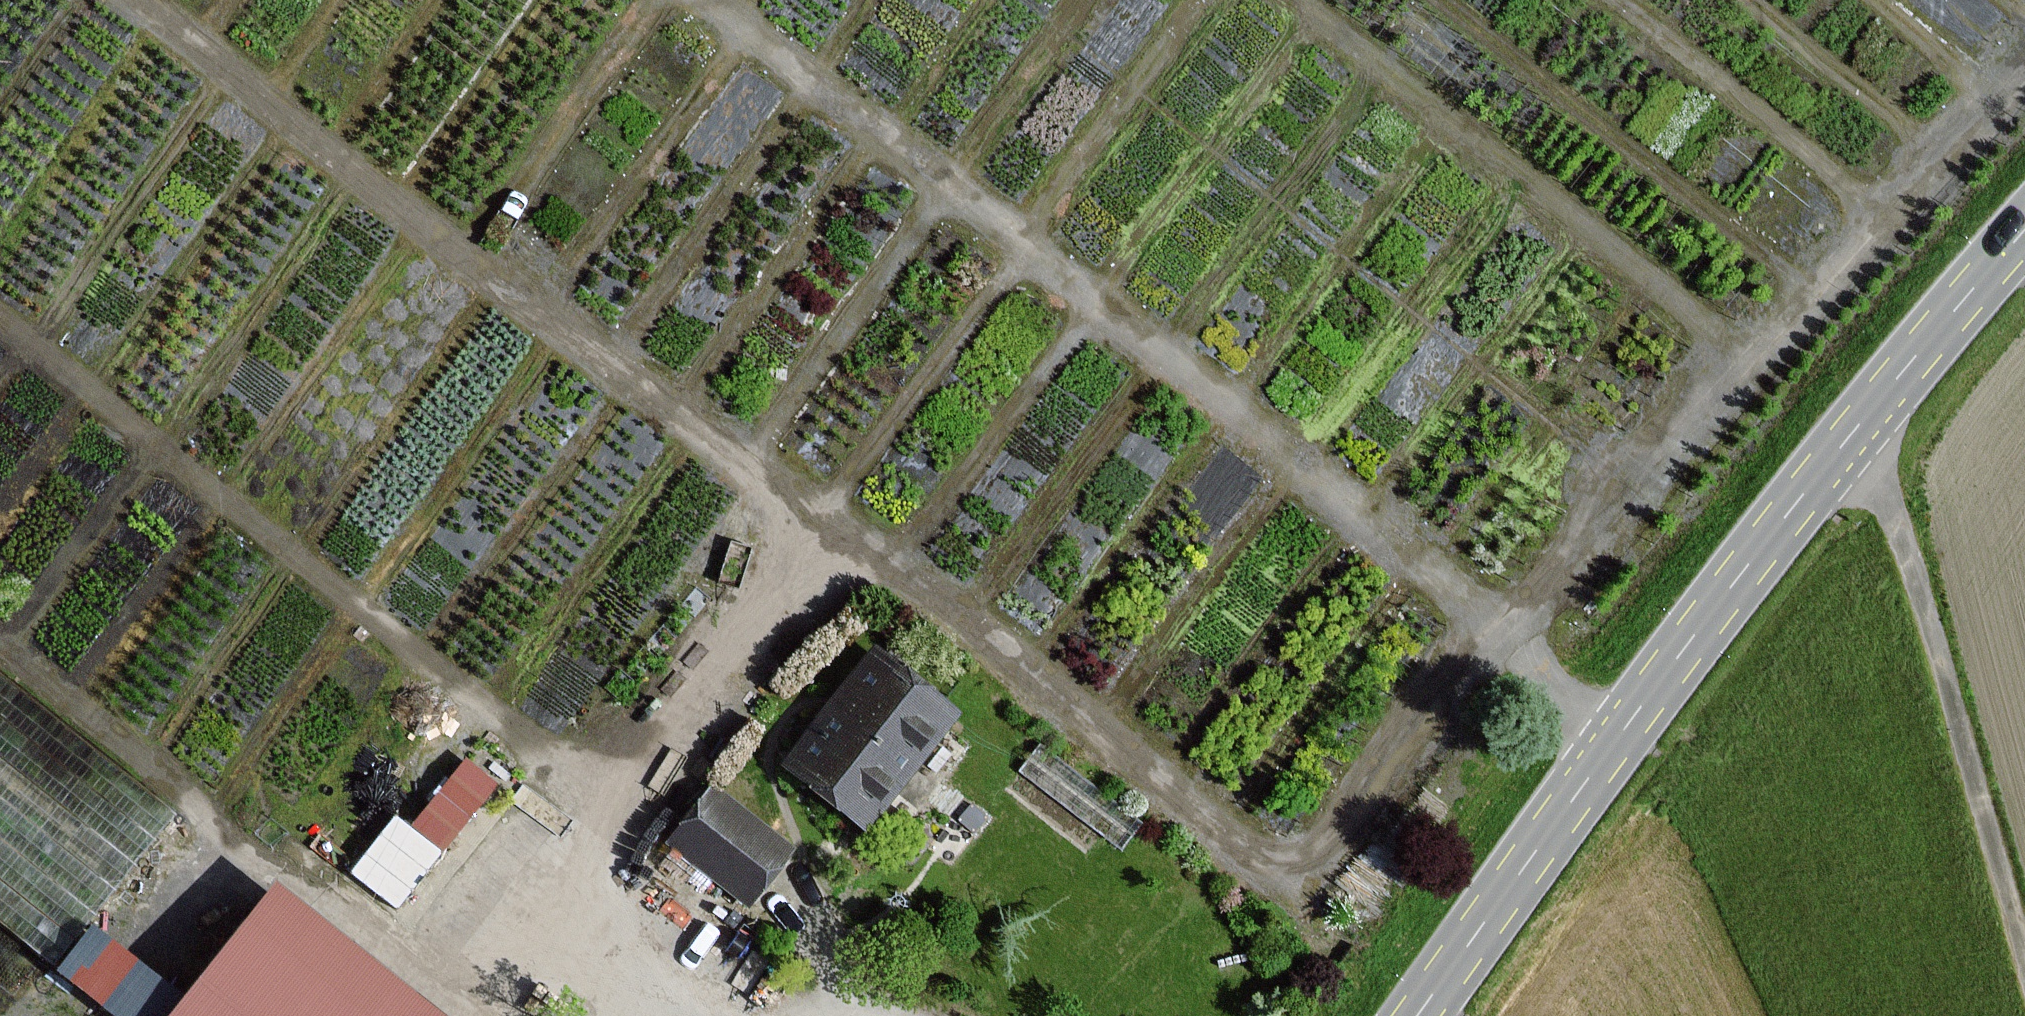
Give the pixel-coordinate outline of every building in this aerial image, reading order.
[(875,655),(790,765),(867,824),(952,713),(875,655)] [(153,1015),(170,1015),(192,986),(91,912),(172,801),(0,677),(0,906),(153,1015)] [(409,816),(394,804),(348,862),(398,901),(501,771),(466,743),(409,816)] [(714,790),(672,845),(750,903),(791,848),(714,790)] [(175,1015),(455,1015),(288,879),(175,1015)]
